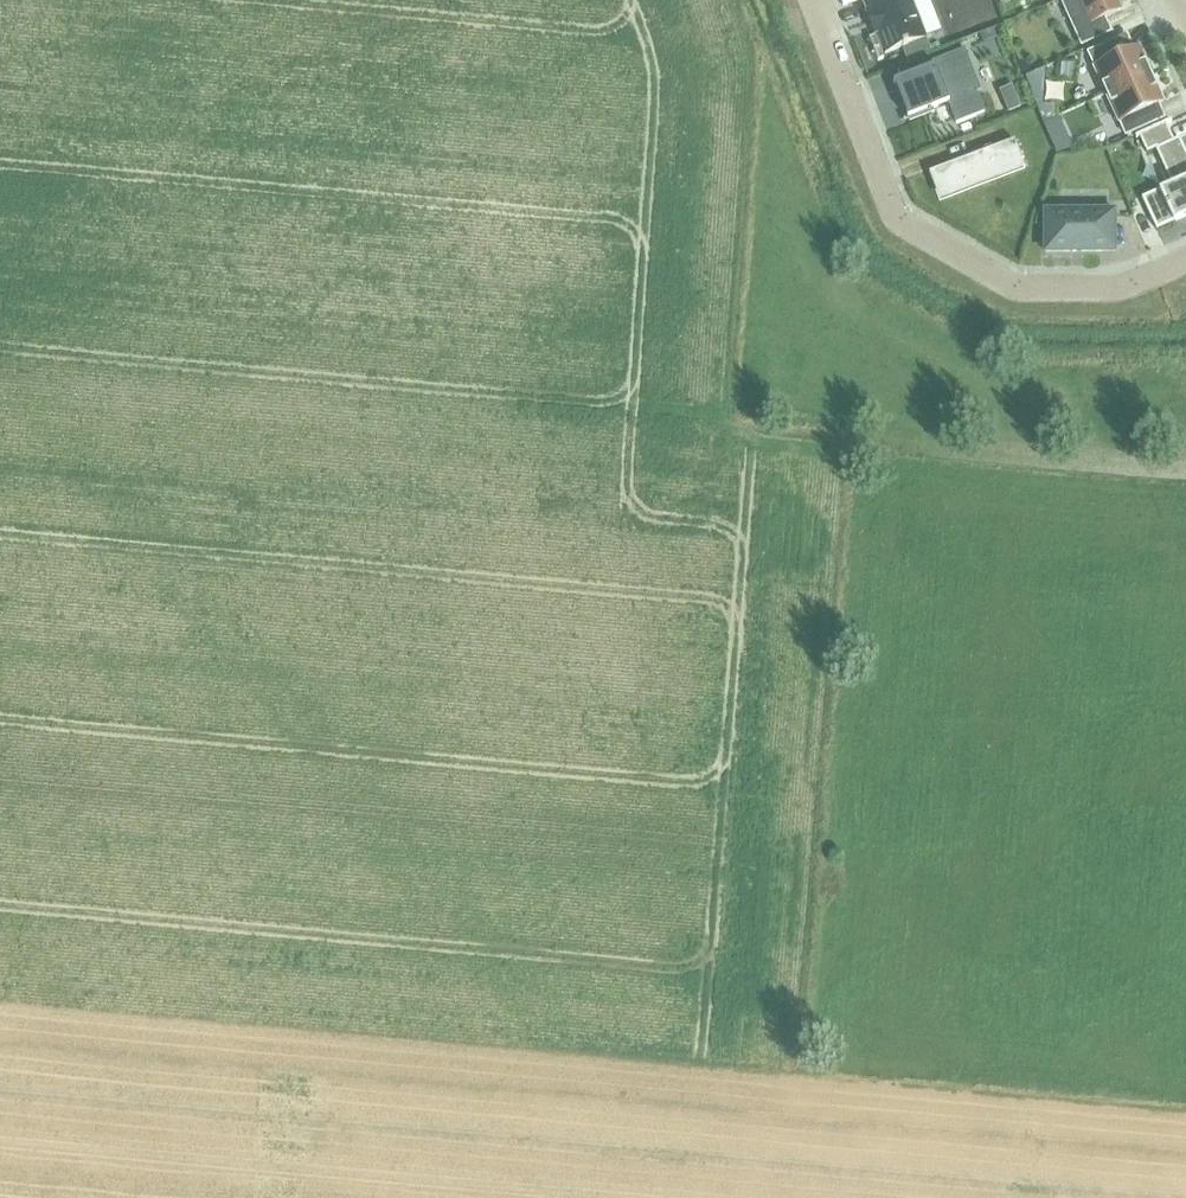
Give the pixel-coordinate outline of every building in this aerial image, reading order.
[(870,15),(871,16),(869,17),(875,33),(877,33),(885,53),(902,47),(903,47),(903,48),(908,46),(907,45),(927,37),(914,2),(917,1),(917,0),(865,0),(870,15)] [(1117,0),(1061,0),(1082,45),(1111,31),(1104,18),(1121,10),(1117,0)] [(992,29),(980,34),(983,42),(996,37),(992,29)] [(1107,94),(1150,75),(1138,47),(1133,49),(1127,35),(1089,53),(1107,94)] [(931,62),(933,66),(909,75),(900,79),(893,81),(895,85),(901,98),(901,99),(901,98),(907,96),(914,114),(914,116),(926,111),(930,109),(934,108),(948,102),(952,113),(956,124),(984,113),(981,103),(976,92),(980,90),(965,49),(931,62)] [(1150,75),(1107,94),(1126,135),(1164,118),(1158,104),(1163,102),(1150,75)] [(1047,79),(1036,78),(1035,94),(1046,95),(1047,79)] [(1016,96),(1003,101),(1007,112),(1021,107),(1016,96)] [(1183,155),(1177,143),(1177,142),(1180,141),(1178,138),(1177,139),(1174,141),(1173,141),(1167,127),(1166,125),(1167,124),(1171,123),(1171,122),(1172,122),(1171,120),(1170,121),(1136,136),(1136,138),(1140,136),(1141,140),(1147,153),(1148,153),(1156,149),(1156,150),(1157,152),(1158,151),(1160,150),(1161,153),(1175,184),(1168,186),(1160,190),(1142,198),(1144,202),(1150,215),(1157,229),(1174,221),(1185,216),(1185,162),(1183,155)] [(1068,135),(1053,141),(1059,155),(1074,148),(1068,135)] [(1025,168),(1019,152),(1014,140),(929,172),(934,185),(940,200),(952,196),(978,186),(1025,168)] [(1045,210),(1045,251),(1115,251),(1115,210),(1045,210)]
